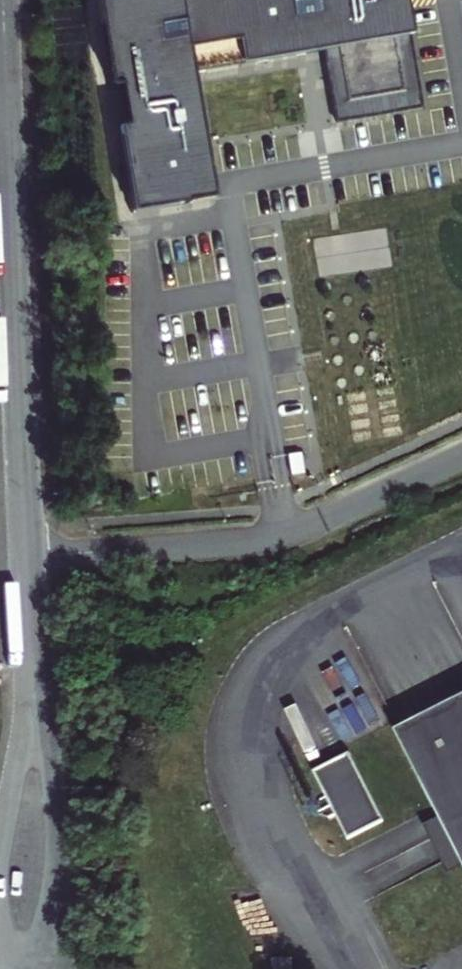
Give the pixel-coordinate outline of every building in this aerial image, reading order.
[(133,197),(219,181),(211,139),(198,65),(261,54),(295,47),(313,44),(329,41),(340,103),(426,87),(410,0),(98,0),(133,197)] [(395,735),(461,867),(461,701),(395,735)] [(315,772),(357,836),(384,822),(350,755),(315,772)]
